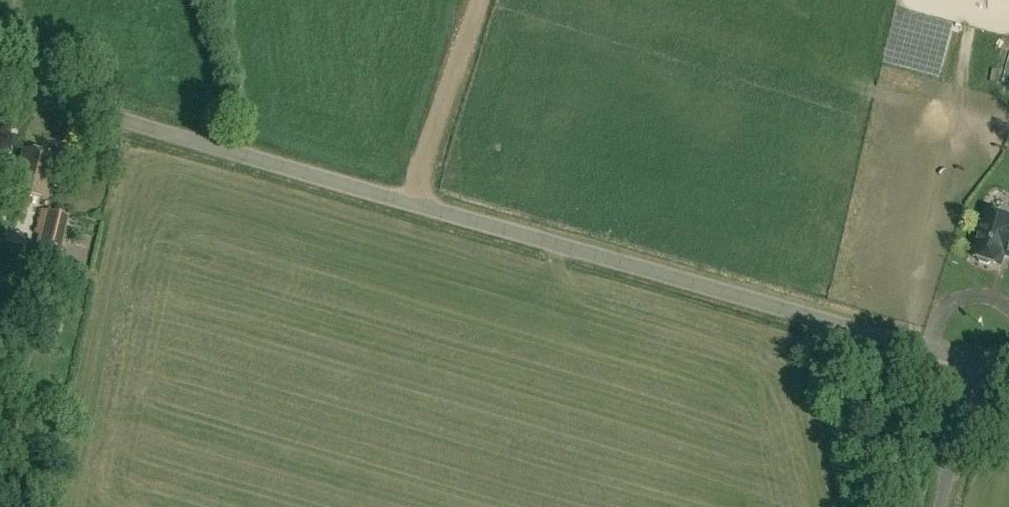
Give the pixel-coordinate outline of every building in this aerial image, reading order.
[(45,199),(55,158),(24,151),(14,192),(18,193),(19,195),(28,197),(31,196),(45,199)] [(56,263),(67,218),(42,212),(37,235),(39,236),(36,248),(34,247),(31,257),(56,263)] [(986,213),(972,257),(979,259),(980,262),(988,265),(990,263),(1001,266),(1004,256),(1008,258),(1008,220),(986,213)] [(925,402),(927,394),(920,392),(918,399),(925,402)]
